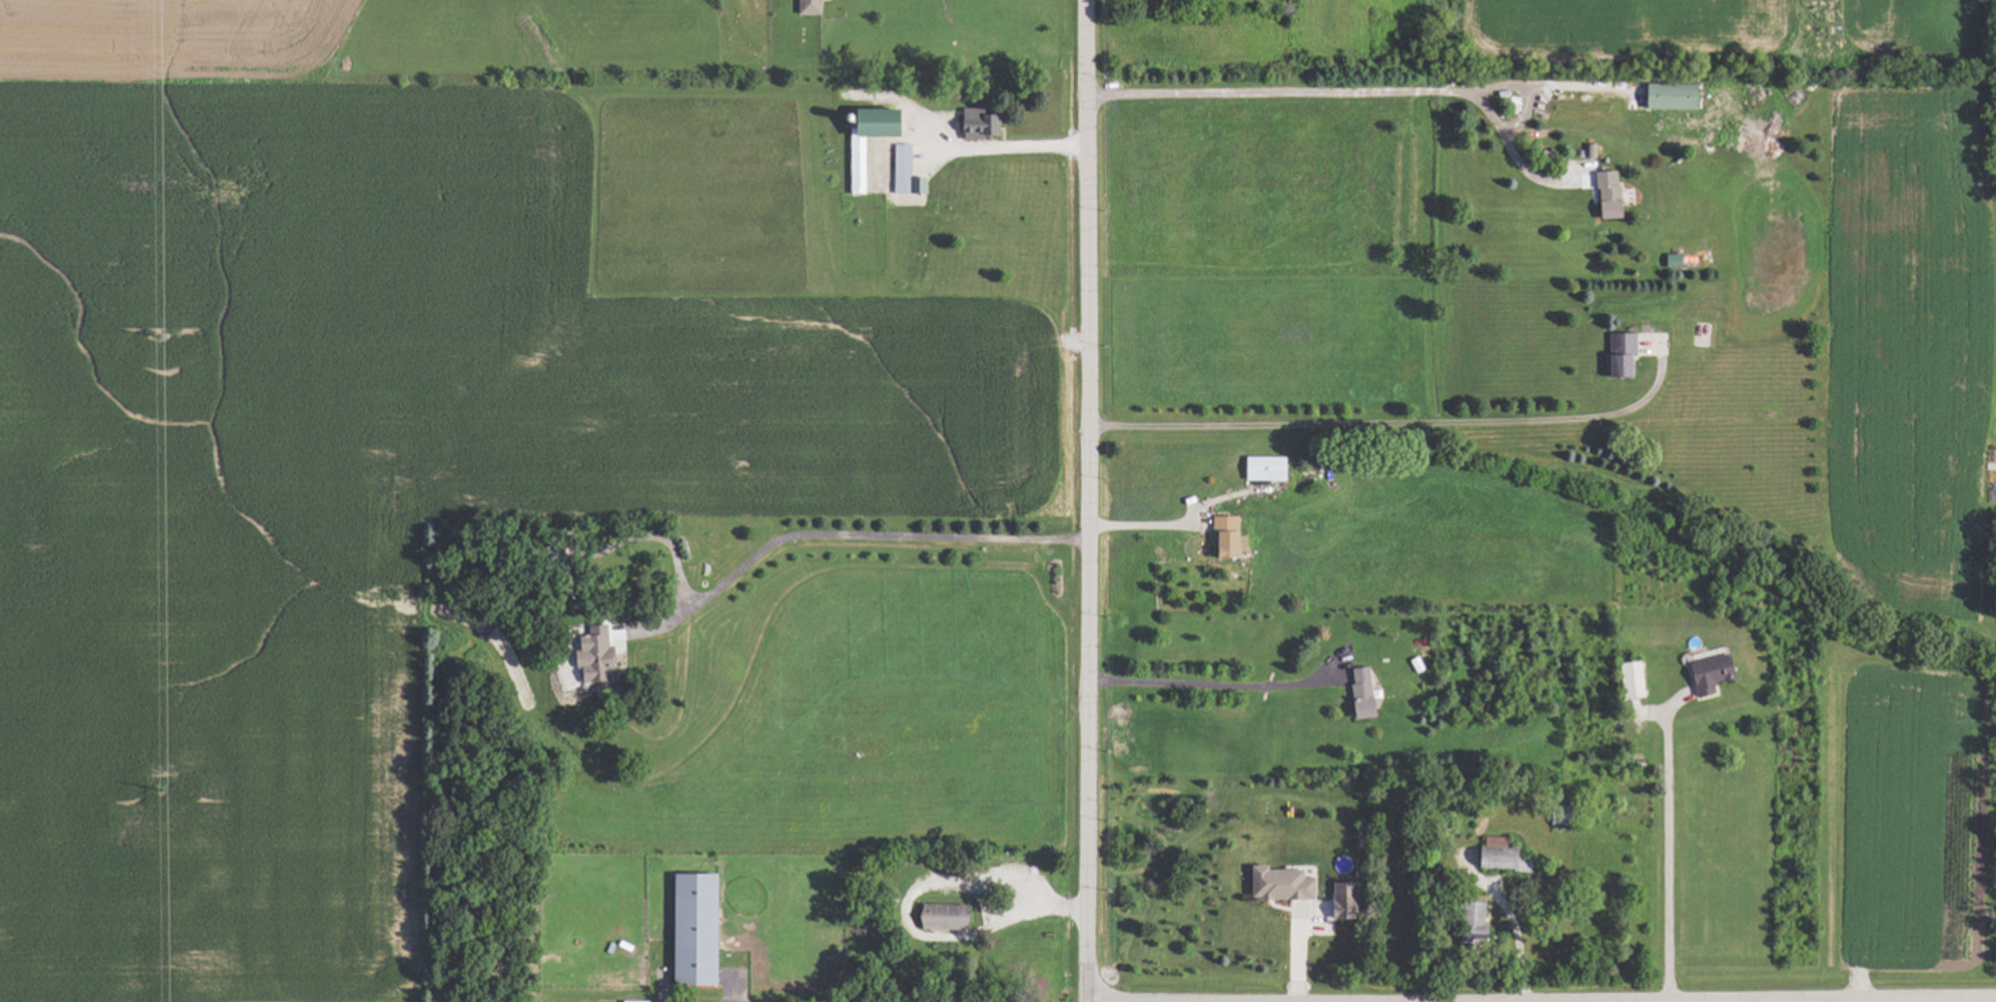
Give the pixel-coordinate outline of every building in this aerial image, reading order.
[(815,15),(815,0),(794,0),(794,15),(815,15)] [(1689,111),(1690,85),(1640,83),(1639,109),(1689,111)] [(976,109),(956,108),(955,127),(958,128),(958,140),(978,141),(978,135),(993,136),(994,116),(975,116),(976,109)] [(860,138),(895,138),(895,110),(844,110),(844,194),(860,194),(860,138)] [(906,145),(891,144),(889,194),(924,195),(924,178),(905,178),(906,145)] [(1593,145),(1583,145),(1583,159),(1593,159),(1593,145)] [(1592,172),(1594,220),(1617,219),(1615,171),(1592,172)] [(1677,255),(1662,255),(1661,269),(1676,269),(1677,255)] [(1631,334),(1605,334),(1605,356),(1601,356),(1602,378),(1631,378),(1630,370),(1624,370),(1624,356),(1632,356),(1631,334)] [(1240,481),(1282,481),(1282,458),(1241,458),(1240,481)] [(1683,664),(1691,699),(1711,695),(1709,685),(1733,680),(1727,655),(1683,664)] [(1638,661),(1613,665),(1619,700),(1643,696),(1638,661)] [(1349,719),(1374,718),(1372,697),(1369,697),(1368,668),(1346,669),(1349,719)] [(1511,869),(1512,849),(1502,848),(1502,837),(1481,836),(1480,849),(1470,849),(1470,867),(1511,869)] [(1262,870),(1261,865),(1245,866),(1246,900),(1309,899),(1309,878),(1298,878),(1298,869),(1262,870)] [(1344,881),(1325,882),(1327,919),(1346,918),(1344,881)] [(1479,940),(1481,902),(1458,901),(1458,927),(1453,927),(1453,939),(1479,940)] [(967,905),(967,931),(923,931),(924,905),(967,905)]
